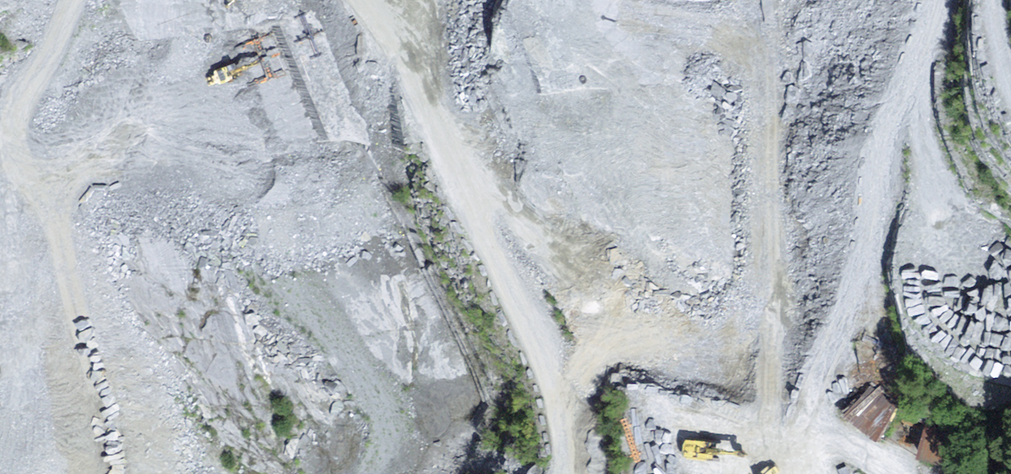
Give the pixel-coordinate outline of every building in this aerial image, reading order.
[(865,390),(848,421),(882,440),(899,410),(865,390)] [(919,455),(953,467),(963,439),(929,427),(919,455)]
